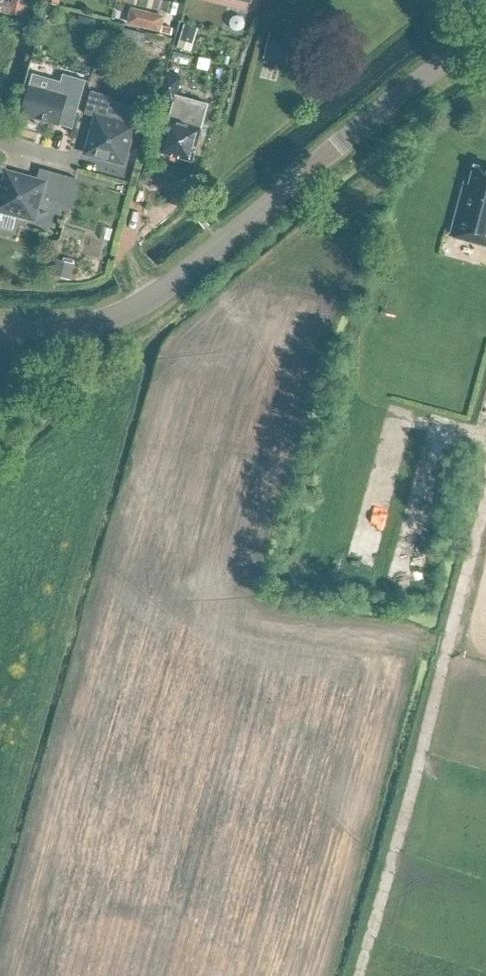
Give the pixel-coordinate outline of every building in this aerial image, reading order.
[(80,15),(76,30),(93,34),(97,19),(80,15)] [(173,30),(163,28),(163,25),(152,23),(150,31),(172,36),(173,30)] [(144,50),(148,35),(125,29),(120,43),(144,50)] [(293,36),(270,31),(265,49),(288,54),(293,36)] [(175,103),(182,76),(166,72),(159,98),(175,103)] [(78,106),(86,79),(63,73),(57,93),(30,85),(22,114),(59,124),(65,103),(78,106)] [(125,166),(130,147),(128,146),(134,125),(106,118),(112,95),(91,90),(85,113),(96,116),(86,152),(107,158),(106,160),(125,166)] [(192,160),(201,128),(168,118),(159,151),(192,160)] [(473,164),(468,181),(463,180),(449,236),(485,246),(485,167),(473,164)] [(77,178),(40,168),(37,179),(7,171),(0,197),(0,209),(18,214),(17,217),(36,222),(41,203),(39,202),(40,196),(70,204),(77,178)] [(0,215),(0,229),(13,232),(16,220),(0,215)] [(74,276),(77,262),(60,258),(57,272),(74,276)]
